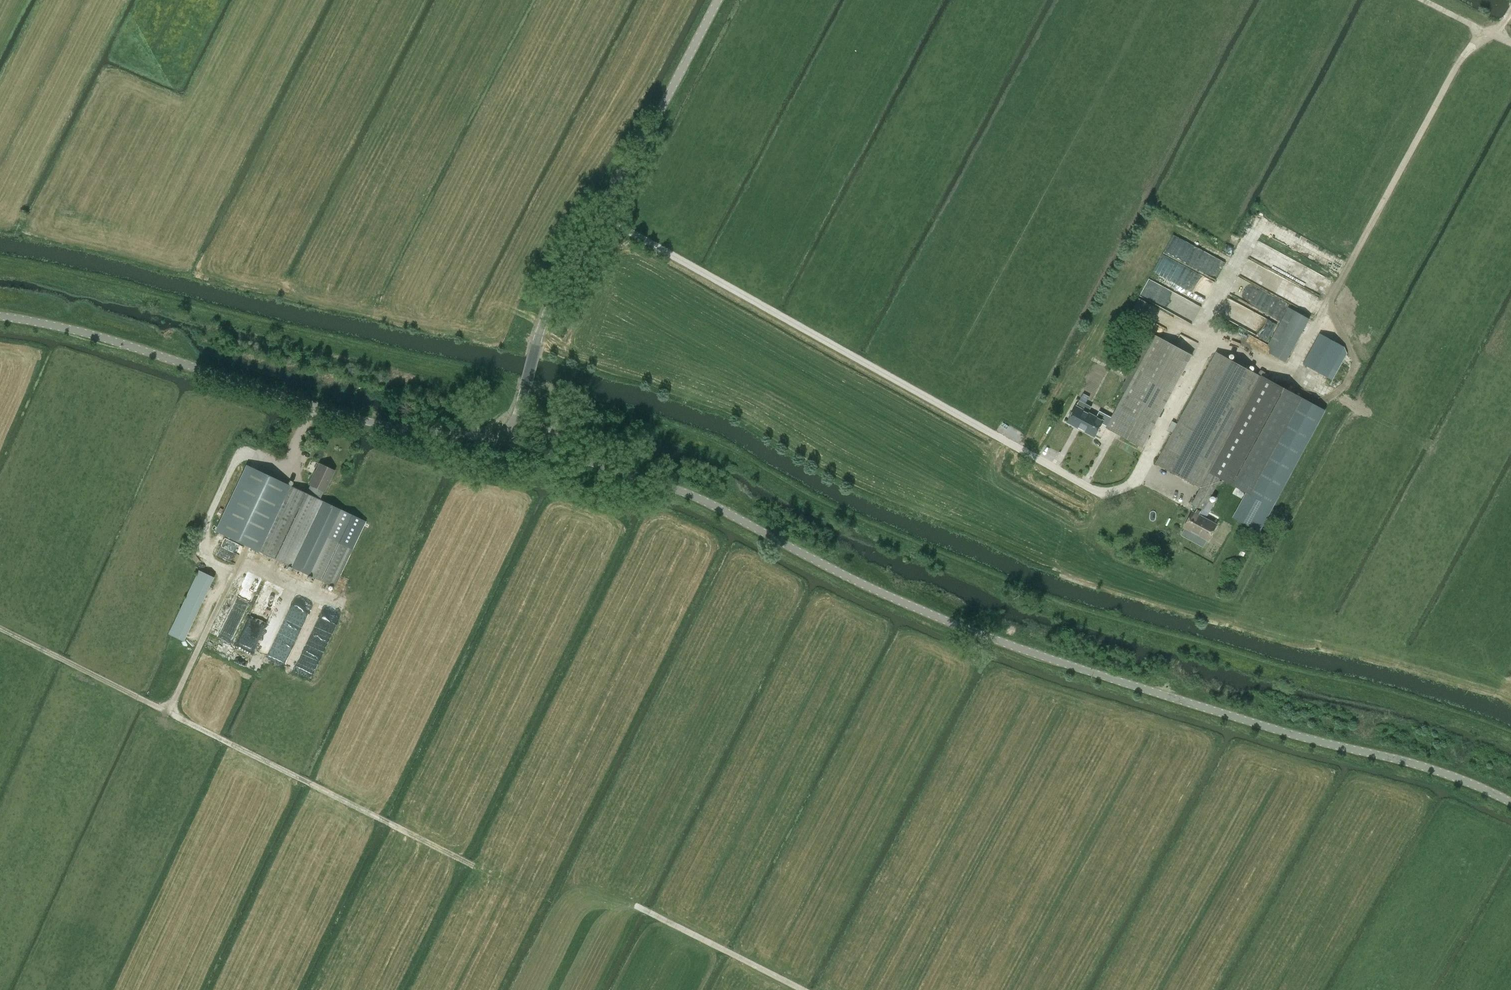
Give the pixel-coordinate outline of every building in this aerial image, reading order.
[(1203,273),(1212,250),(1172,235),(1165,255),(1163,254),(1155,275),(1210,296),(1217,278),(1203,273)] [(1330,268),(1337,254),(1309,239),(1301,253),(1330,268)] [(1154,284),(1147,303),(1194,322),(1202,303),(1154,284)] [(1269,351),(1286,360),(1309,318),(1292,308),(1269,351)] [(1076,406),(1068,422),(1095,436),(1103,421),(1108,424),(1106,427),(1142,447),(1192,355),(1152,333),(1124,384),(1121,390),(1125,392),(1111,418),(1100,411),(1097,416),(1089,412),(1092,407),(1080,400),(1077,406),(1076,406)] [(1303,363),(1327,376),(1344,346),(1320,333),(1303,363)] [(1217,352),(1156,463),(1201,487),(1192,504),(1196,506),(1203,510),(1220,478),(1245,491),(1247,492),(1234,517),(1259,531),(1325,410),(1306,400),(1263,376),(1262,377),(1217,352)] [(303,496),(316,502),(330,472),(316,466),(306,486),(308,487),(303,496)] [(247,469),(216,534),(252,551),(289,569),(320,504),(316,502),(303,496),(282,486),(247,469)] [(1193,511),(1184,527),(1208,540),(1217,524),(1200,515),(1203,510),(1196,506),(1193,511)] [(352,548),(325,535),(307,574),(334,587),(352,548)] [(196,568),(171,635),(188,642),(213,575),(196,568)] [(287,663),(306,614),(289,608),(270,657),(287,663)]
